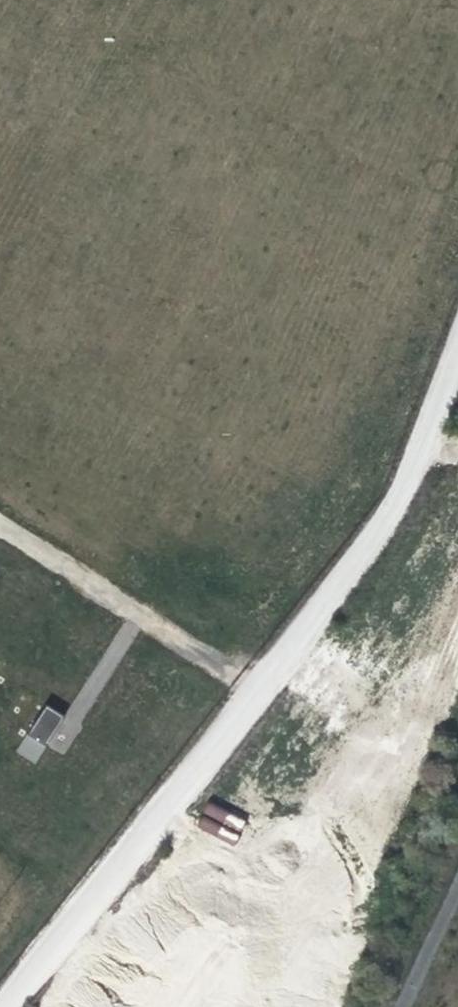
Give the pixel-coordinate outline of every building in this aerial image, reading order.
[(34,763),(63,716),(45,705),(16,752),(34,763)] [(233,843),(244,821),(210,804),(199,825),(233,843)]
